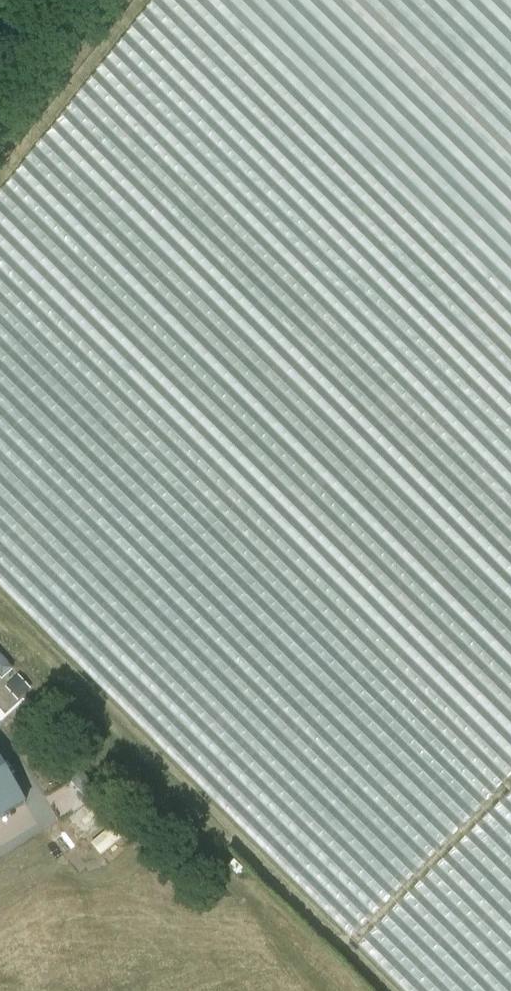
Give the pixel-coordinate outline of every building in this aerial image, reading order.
[(2,679),(15,667),(0,651),(0,676),(2,679)] [(7,686),(20,699),(28,691),(16,678),(7,686)] [(25,803),(0,761),(0,818),(25,803)]
